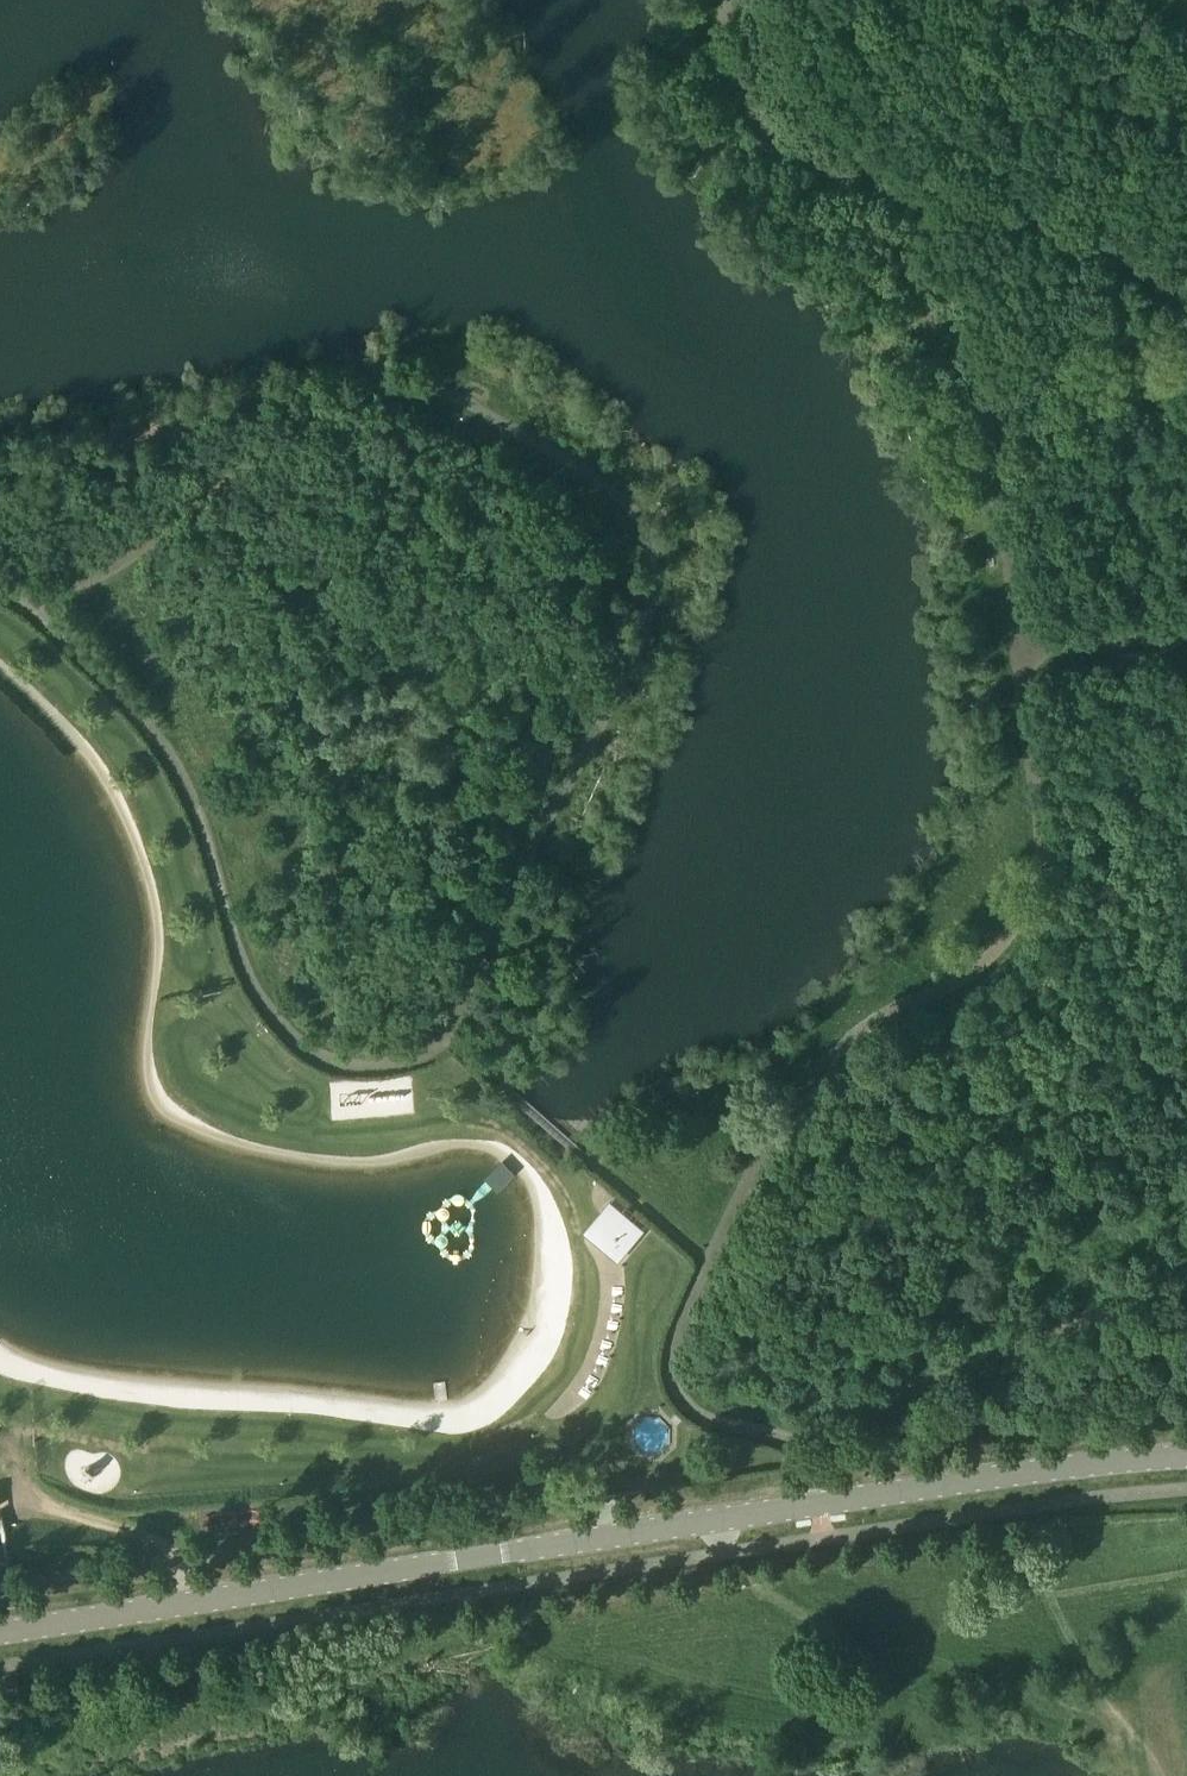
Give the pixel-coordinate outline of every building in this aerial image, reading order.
[(610,1199),(591,1221),(626,1251),(645,1229),(610,1199)] [(199,1529),(253,1527),(252,1502),(198,1504),(199,1529)]
